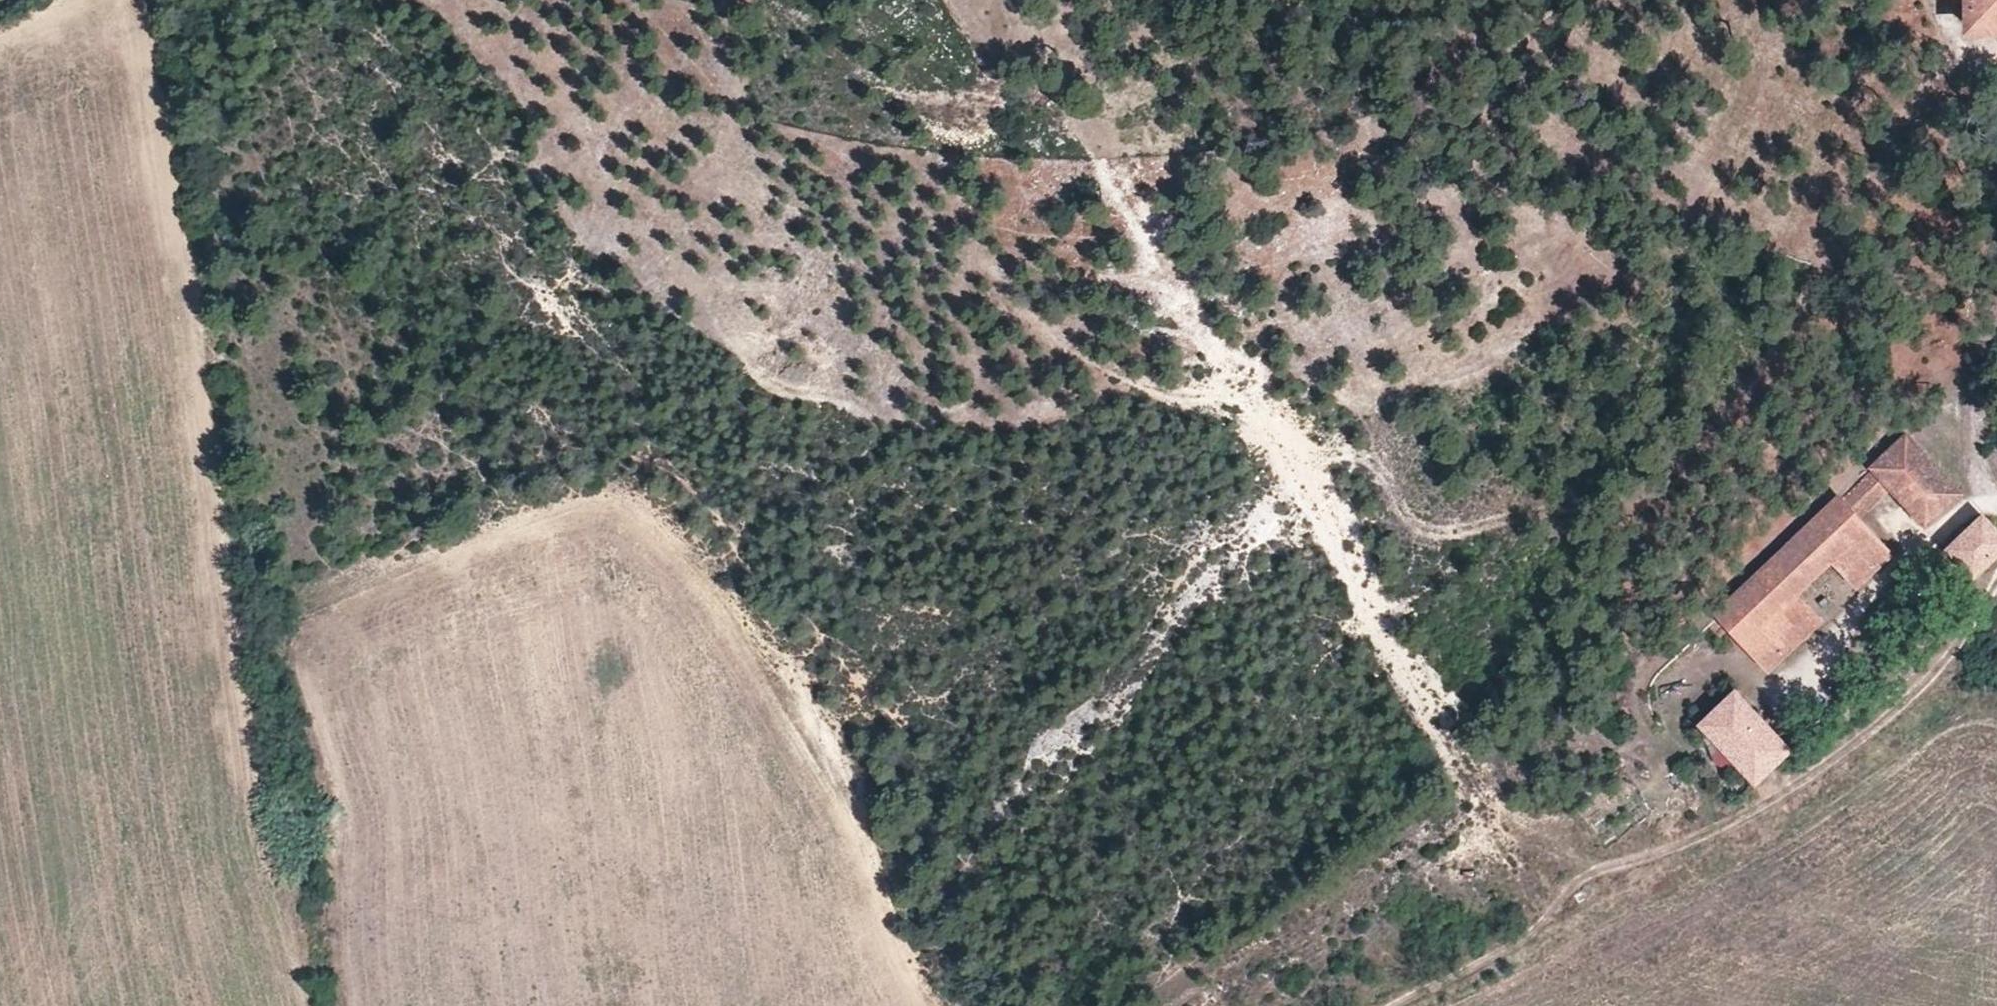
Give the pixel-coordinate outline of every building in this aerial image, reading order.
[(1972,28),(1996,28),(1996,0),(1971,0),(1972,28)] [(1906,439),(1873,469),(1891,488),(1926,525),(1958,494),(1906,439)] [(1873,469),(1839,501),(1857,520),(1891,488),(1873,469)] [(1839,501),(1816,522),(1866,575),(1888,554),(1857,520),(1839,501)] [(1949,549),(1973,574),(1996,551),(1996,538),(1980,519),(1949,549)] [(1816,522),(1751,582),(1802,635),(1820,619),(1798,594),(1831,564),(1854,587),(1866,575),(1816,522)] [(1751,582),(1705,625),(1715,637),(1726,627),(1766,669),(1802,635),(1751,582)] [(1733,695),(1702,726),(1755,781),(1787,750),(1733,695)]
